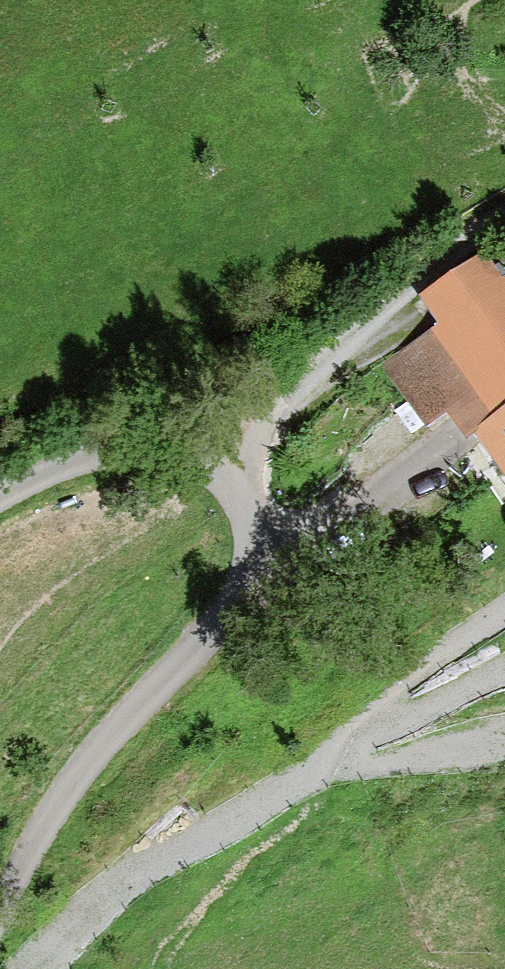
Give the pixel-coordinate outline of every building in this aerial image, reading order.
[(499,290),(479,261),(430,296),(451,325),(388,370),(420,415),(453,392),(504,464),(504,286),(499,290)]
